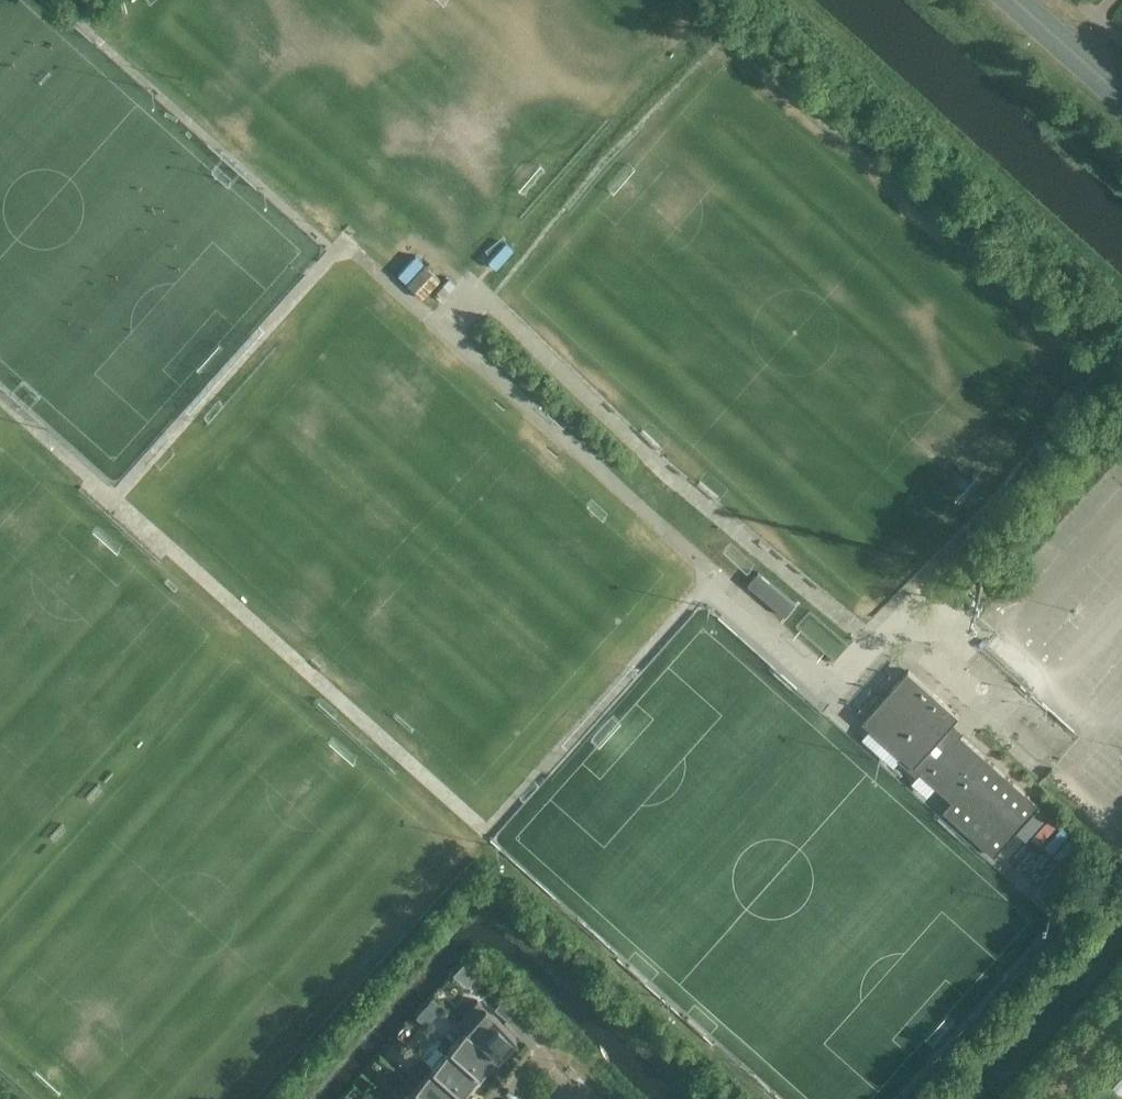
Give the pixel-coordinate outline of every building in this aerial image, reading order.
[(448,280),(432,265),(413,284),(428,299),(448,280)] [(1039,805),(961,735),(950,725),(959,716),(908,670),(863,721),(902,757),(900,760),(917,776),(920,773),(952,801),(943,811),(994,856),(1039,805)] [(468,979),(478,989),(485,983),(474,973),(468,979)] [(477,999),(459,1018),(459,1019),(497,1053),(515,1033),(477,999)] [(497,1053),(459,1019),(453,1025),(462,1032),(450,1045),(442,1038),(441,1039),(479,1073),(497,1053)] [(479,1073),(441,1039),(436,1045),(444,1052),(432,1065),(424,1058),(462,1093),(479,1073)] [(462,1093),(424,1058),(418,1064),(426,1072),(415,1085),(407,1077),(406,1078),(430,1098),(456,1098),(462,1093)] [(406,1078),(401,1084),(409,1091),(402,1098),(430,1098),(406,1078)]
